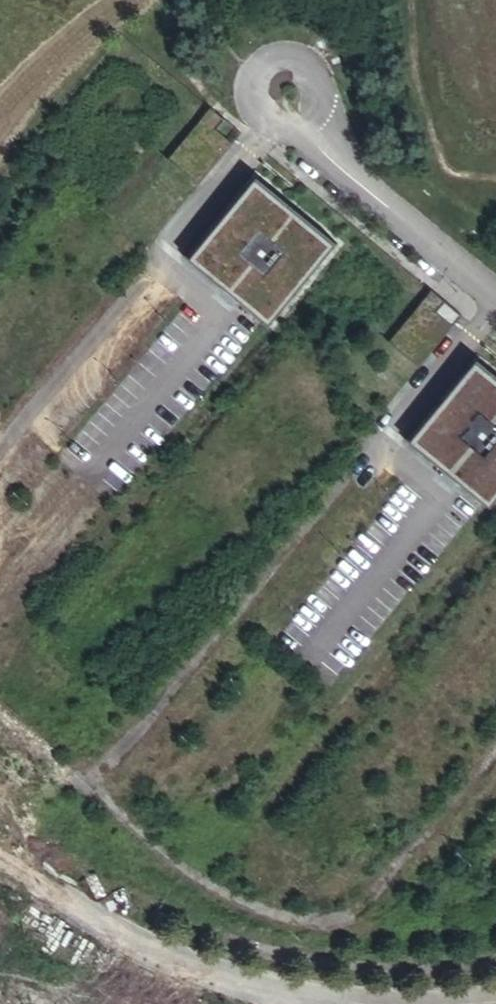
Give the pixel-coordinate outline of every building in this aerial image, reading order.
[(257,178),(190,259),(270,325),(337,244),(257,178)] [(485,367),(418,448),(491,508),(495,502),(495,376),(485,367)]
